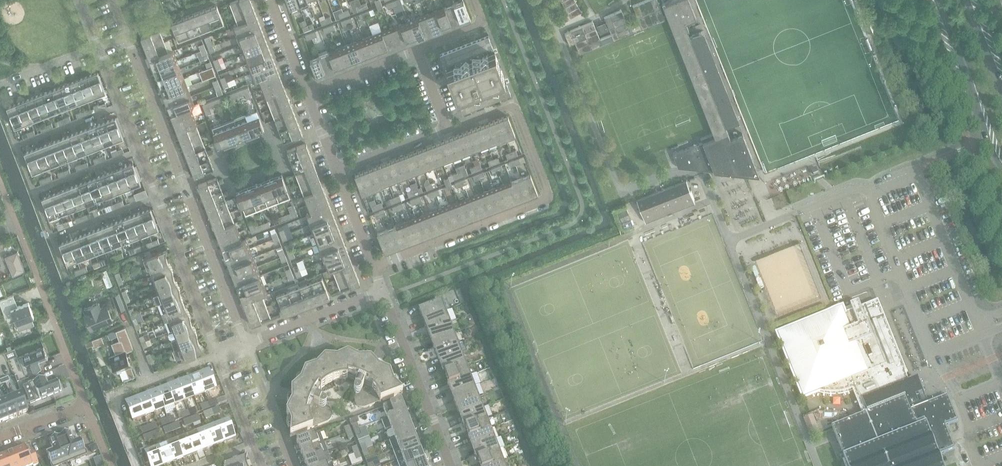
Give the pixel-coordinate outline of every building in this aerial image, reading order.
[(234,14),(253,7),(250,0),(235,0),(229,2),(234,14)] [(461,24),(471,20),(463,0),(462,0),(454,3),(461,24)] [(575,0),(561,0),(567,10),(570,18),(581,12),(575,0)] [(665,19),(662,12),(660,7),(657,0),(646,0),(633,5),(638,17),(626,21),(622,10),(604,17),(611,34),(600,38),(593,21),(570,31),(572,36),(579,53),(665,19)] [(735,117),(701,32),(701,31),(690,35),(688,30),(689,29),(686,22),(696,18),(689,0),(673,0),(665,3),(664,0),(661,1),(714,133),(701,138),(703,142),(673,154),(678,168),(725,172),(744,174),(759,175),(743,133),(730,138),(725,126),(737,122),(737,121),(736,121),(735,117)] [(445,7),(452,27),(461,24),(454,3),(445,7)] [(205,9),(212,29),(224,24),(216,5),(205,9)] [(233,27),(257,18),(253,7),(234,14),(238,25),(233,27)] [(436,10),(443,30),(452,27),(445,7),(436,10)] [(212,29),(205,9),(193,14),(201,33),(212,29)] [(427,14),(434,34),(443,30),(436,10),(427,14)] [(201,33),(193,14),(182,18),(190,37),(201,33)] [(418,17),(425,37),(434,34),(427,14),(418,17)] [(409,21),(417,41),(425,37),(418,17),(409,21)] [(190,37),(182,18),(171,23),(178,42),(190,37)] [(233,27),(237,36),(261,27),(257,18),(233,27)] [(400,24),(408,44),(417,41),(409,21),(400,24)] [(391,28),(399,48),(408,44),(400,24),(391,28)] [(598,27),(600,33),(608,30),(605,24),(605,25),(598,27)] [(237,36),(240,45),(264,36),(261,27),(237,36)] [(390,51),(382,31),(380,27),(371,30),(373,35),(380,55),(390,51)] [(382,31),(390,51),(399,48),(391,28),(382,31)] [(145,49),(164,41),(159,29),(140,37),(145,49)] [(462,112),(511,93),(488,34),(440,53),(462,112)] [(364,38),(371,58),(380,55),(373,35),(364,38)] [(240,45),(244,54),(268,45),(264,36),(240,45)] [(371,58),(364,38),(355,42),(363,62),(371,58)] [(164,41),(145,49),(149,60),(173,50),(168,52),(164,41)] [(354,65),(363,62),(355,42),(346,45),(354,65)] [(271,54),(268,45),(244,54),(247,63),(271,54)] [(345,69),(354,65),(346,45),(337,49),(345,69)] [(336,72),(345,69),(337,49),(328,52),(336,72)] [(173,50),(149,60),(152,69),(177,59),(173,50)] [(327,76),(336,72),(328,52),(319,56),(327,76)] [(247,63),(251,72),(275,63),(271,54),(247,63)] [(317,79),(327,76),(319,56),(309,59),(317,79)] [(156,78),(180,68),(177,59),(152,69),(156,78)] [(254,81),(278,72),(275,63),(251,72),(254,81)] [(207,68),(199,71),(203,80),(216,75),(214,71),(212,66),(207,68)] [(180,68),(156,78),(159,87),(183,77),(180,68)] [(88,76),(95,95),(104,91),(105,93),(105,92),(97,71),(96,71),(97,72),(88,76)] [(278,72),(254,81),(254,82),(258,80),(262,89),(282,81),(278,72)] [(95,95),(88,76),(79,79),(86,98),(95,95)] [(183,77),(159,87),(163,96),(187,86),(183,77)] [(70,83),(77,102),(86,98),(79,79),(70,83)] [(265,97),(285,90),(282,81),(262,89),(265,97)] [(61,86),(69,105),(77,102),(70,83),(61,86)] [(52,90),(60,108),(69,105),(61,86),(52,90)] [(187,86),(163,96),(166,105),(190,95),(187,86)] [(243,89),(245,94),(246,99),(252,97),(248,87),(243,89)] [(43,93),(51,112),(60,108),(52,90),(43,93)] [(270,108),(289,101),(285,90),(265,97),(265,98),(266,98),(270,108)] [(34,97),(42,115),(51,112),(43,93),(34,97)] [(190,95),(166,105),(170,114),(194,104),(190,95)] [(25,100),(33,119),(42,115),(34,97),(25,100)] [(16,104),(24,122),(33,119),(25,100),(16,104)] [(274,120),(294,112),(289,101),(270,108),(274,120)] [(210,108),(208,102),(202,104),(206,115),(212,112),(210,107),(210,108)] [(24,122),(16,104),(8,107),(7,106),(7,107),(14,126),(15,127),(16,127),(15,126),(24,122)] [(194,104),(170,114),(173,123),(193,115),(190,106),(194,105),(194,104)] [(14,126),(7,107),(5,108),(12,126),(14,126)] [(245,114),(253,133),(259,131),(264,129),(257,109),(245,114)] [(279,131),(298,123),(294,112),(274,120),(279,131)] [(234,118),(241,137),(246,135),(246,136),(253,133),(245,114),(234,118)] [(193,115),(173,123),(177,132),(197,124),(193,115)] [(498,119),(506,139),(515,136),(508,115),(498,119)] [(106,121),(113,140),(122,137),(122,138),(123,138),(115,116),(114,117),(115,118),(106,121)] [(125,136),(118,117),(115,118),(122,136),(125,136)] [(223,122),(230,142),(237,140),(236,139),(241,137),(234,118),(223,122)] [(506,139),(498,119),(489,123),(497,143),(506,139)] [(113,140),(106,121),(97,125),(104,144),(113,140)] [(230,142),(223,122),(211,127),(218,146),(224,144),(224,145),(230,142)] [(298,123),(279,131),(283,142),(303,135),(298,123)] [(497,143),(489,123),(480,126),(488,146),(497,143)] [(197,124),(177,132),(181,143),(200,135),(196,125),(197,124)] [(88,128),(95,147),(104,144),(97,125),(88,128)] [(480,126),(471,129),(479,150),(488,146),(480,126)] [(95,147),(88,128),(79,132),(86,150),(95,147)] [(462,133),(470,153),(479,150),(471,129),(462,133)] [(70,135),(77,154),(86,150),(79,132),(70,135)] [(470,153),(462,133),(453,136),(461,156),(470,153)] [(77,154),(70,135),(61,139),(68,157),(77,154)] [(200,135),(181,143),(185,154),(205,146),(200,135)] [(461,156),(453,136),(444,140),(452,160),(461,156)] [(52,142),(59,161),(68,157),(61,139),(52,142)] [(435,143),(443,163),(452,160),(444,140),(435,143)] [(59,161),(52,142),(43,146),(50,164),(59,161)] [(291,162),(310,155),(306,143),(286,151),(291,162)] [(443,163),(435,143),(426,147),(434,167),(443,163)] [(34,149),(41,168),(50,164),(43,146),(34,149)] [(209,158),(205,146),(185,154),(190,165),(209,158)] [(417,150),(425,170),(434,167),(426,147),(417,150)] [(41,168),(34,149),(25,152),(25,151),(24,151),(32,173),(33,172),(33,171),(41,168)] [(425,170),(417,150),(408,154),(416,174),(425,170)] [(416,174),(408,154),(399,157),(407,177),(416,174)] [(295,174),(315,166),(310,155),(291,162),(295,174)] [(407,177),(399,157),(390,161),(398,181),(407,177)] [(209,158),(190,165),(194,177),(214,169),(209,158)] [(398,181),(390,161),(382,164),(389,184),(398,181)] [(123,167),(131,186),(139,182),(140,184),(141,183),(132,162),(132,164),(123,167)] [(389,184),(382,164),(373,168),(380,188),(389,184)] [(300,185),(319,177),(315,166),(295,174),(300,185)] [(114,170),(122,189),(131,186),(123,167),(114,170)] [(380,188),(373,168),(364,171),(371,191),(380,188)] [(105,174),(113,193),(122,189),(114,170),(105,174)] [(371,191),(364,171),(354,175),(362,195),(371,191)] [(96,177),(104,196),(113,193),(105,174),(96,177)] [(270,178),(279,202),(291,198),(282,174),(276,176),(270,178)] [(521,177),(528,198),(538,194),(530,174),(521,177)] [(88,181),(95,199),(104,196),(96,177),(88,181)] [(303,196),(323,189),(319,177),(300,185),(304,195),(303,196)] [(512,181),(519,201),(528,198),(521,177),(512,181)] [(202,197),(221,189),(217,178),(197,185),(202,197)] [(259,183),(268,207),(279,202),(270,178),(263,180),(264,181),(259,183)] [(686,180),(665,189),(636,200),(645,222),(695,203),(686,180)] [(95,199),(88,181),(79,184),(86,203),(95,199)] [(503,184),(510,204),(519,201),(512,181),(503,184)] [(268,207),(259,183),(254,185),(254,184),(247,187),(257,211),(268,207)] [(70,188),(77,206),(86,203),(79,184),(70,188)] [(494,188),(502,208),(510,204),(503,184),(494,188)] [(245,215),(257,211),(247,187),(241,189),(236,192),(245,215)] [(61,191),(68,210),(77,206),(70,188),(61,191)] [(485,191),(493,211),(502,208),(494,188),(485,191)] [(221,189),(202,197),(206,208),(226,201),(221,189)] [(307,205),(327,197),(323,189),(303,196),(307,205)] [(52,194),(59,213),(68,210),(61,191),(52,194)] [(476,195),(484,215),(493,211),(485,191),(476,195)] [(59,213),(52,194),(43,198),(43,197),(42,197),(50,218),(51,218),(50,217),(59,213)] [(467,198),(475,218),(484,215),(476,195),(467,198)] [(306,216),(330,206),(327,197),(307,205),(310,214),(306,215),(306,216)] [(475,218),(467,198),(458,202),(466,222),(475,218)] [(226,201),(206,208),(211,219),(230,212),(226,201)] [(449,205),(457,225),(466,222),(458,202),(449,205)] [(288,208),(290,213),(292,218),(298,216),(294,205),(288,208)] [(440,209),(448,229),(457,225),(449,205),(440,209)] [(310,225),(334,215),(330,206),(306,216),(310,225)] [(141,212),(148,231),(157,228),(157,229),(158,229),(150,207),(149,208),(150,209),(141,212)] [(626,208),(617,212),(619,217),(629,213),(627,208),(626,208)] [(431,212),(439,232),(448,229),(440,209),(431,212)] [(132,216),(139,234),(148,231),(141,212),(132,216)] [(230,212),(211,219),(215,230),(235,223),(235,222),(234,222),(230,212)] [(422,216),(430,236),(439,232),(431,212),(422,216)] [(629,214),(619,217),(621,222),(631,219),(629,214)] [(313,234),(337,224),(334,215),(310,225),(313,234)] [(123,219),(130,238),(139,234),(132,216),(123,219)] [(413,219),(421,239),(430,236),(422,216),(413,219)] [(114,223),(121,241),(130,238),(123,219),(114,223)] [(404,222),(412,243),(421,239),(413,219),(404,222)] [(631,219),(621,223),(623,228),(633,224),(631,219)] [(258,231),(256,226),(254,221),(248,223),(252,233),(258,231)] [(395,226),(403,246),(412,243),(404,222),(395,226)] [(105,226),(112,245),(121,241),(114,223),(105,226)] [(235,223),(215,230),(218,239),(239,232),(235,223)] [(317,243),(341,234),(337,224),(313,234),(317,243)] [(96,230),(103,248),(112,245),(105,226),(96,230)] [(386,229),(394,249),(403,246),(395,226),(386,229)] [(394,249),(386,229),(377,233),(384,253),(394,249)] [(87,233),(94,252),(103,248),(96,230),(87,233)] [(239,232),(218,239),(222,248),(246,239),(246,238),(242,240),(239,232)] [(78,236),(85,255),(94,252),(87,233),(78,236)] [(320,252),(344,243),(341,234),(317,243),(317,244),(313,246),(315,252),(320,250),(320,252)] [(69,240),(76,259),(85,255),(78,236),(69,240)] [(246,239),(222,248),(225,257),(249,248),(246,239)] [(76,259),(69,240),(61,243),(60,242),(59,242),(65,257),(63,258),(65,263),(67,263),(68,264),(68,263),(68,262),(76,259)] [(344,243),(320,252),(323,261),(348,251),(344,243)] [(147,267),(167,260),(166,256),(166,254),(166,253),(166,252),(166,250),(167,249),(167,248),(167,247),(166,248),(166,249),(143,258),(147,267)] [(249,248),(225,257),(229,266),(253,257),(249,248)] [(327,270),(351,260),(348,251),(323,261),(327,270)] [(17,252),(8,256),(5,257),(13,276),(25,271),(17,252)] [(256,266),(253,257),(229,266),(232,275),(256,266)] [(152,276),(172,268),(171,267),(171,265),(170,264),(169,263),(168,263),(167,260),(147,267),(147,268),(149,267),(152,276)] [(336,279),(355,272),(351,260),(327,270),(332,268),(336,279)] [(260,275),(256,266),(232,275),(236,284),(260,275)] [(155,285),(174,278),(173,274),(173,272),(173,271),(172,269),(172,268),(152,276),(155,285)] [(355,272),(336,279),(340,291),(360,283),(355,272)] [(263,284),(260,275),(236,284),(239,293),(263,284)] [(159,294),(179,286),(178,285),(178,283),(177,282),(176,281),(175,281),(174,278),(155,285),(159,294)] [(310,283),(318,303),(330,298),(322,279),(310,283)] [(299,287),(307,307),(318,303),(310,283),(299,287)] [(267,293),(263,284),(239,293),(243,302),(267,293)] [(179,286),(159,294),(153,296),(156,305),(158,304),(181,295),(180,294),(179,292),(180,292),(180,290),(180,289),(179,287),(179,286)] [(288,292),(296,311),(307,307),(299,287),(288,292)] [(296,311),(288,292),(276,296),(284,316),(296,311)] [(118,312),(125,309),(119,293),(112,296),(118,312)] [(243,302),(247,314),(266,306),(262,295),(267,293),(243,302)] [(28,303),(17,307),(13,295),(0,300),(0,302),(5,317),(13,314),(16,323),(33,316),(28,303)] [(161,313),(166,312),(185,305),(184,303),(183,301),(181,295),(158,304),(161,313)] [(426,320),(446,312),(441,301),(418,310),(421,316),(424,315),(426,320)] [(848,465),(944,465),(940,455),(955,448),(946,426),(958,421),(948,395),(934,400),(919,406),(913,392),(917,390),(915,383),(911,385),(906,373),(907,372),(878,301),(861,307),(860,304),(851,307),(853,311),(845,314),(843,308),(778,333),(804,398),(819,392),(821,393),(824,393),(827,394),(832,394),(837,394),(841,394),(845,393),(849,392),(853,390),(863,415),(832,428),(844,458),(845,458),(848,465)] [(84,315),(90,330),(112,320),(107,306),(101,308),(99,302),(83,309),(85,315),(84,315)] [(169,321),(189,313),(189,312),(188,310),(187,309),(186,308),(185,305),(166,312),(169,321)] [(266,306),(247,314),(252,325),(271,318),(266,306)] [(427,332),(450,323),(446,312),(426,320),(428,325),(425,327),(427,332)] [(168,331),(169,331),(191,322),(190,319),(190,317),(190,316),(190,314),(189,313),(169,321),(165,322),(168,331)] [(172,340),(196,331),(196,330),(195,328),(194,327),(193,326),(191,322),(169,331),(169,333),(168,334),(170,338),(172,339),(172,340)] [(434,341),(454,334),(450,323),(427,332),(429,337),(432,336),(434,341)] [(133,349),(125,328),(116,331),(124,352),(125,351),(126,352),(133,349)] [(174,350),(178,348),(198,340),(197,337),(197,335),(197,334),(197,332),(196,331),(172,340),(171,341),(174,350)] [(435,353),(458,344),(454,334),(434,341),(436,347),(433,348),(435,353)] [(178,348),(174,350),(173,350),(176,360),(204,349),(206,350),(206,349),(205,348),(204,348),(203,347),(202,346),(201,345),(200,344),(198,340),(178,348)] [(442,362),(462,355),(458,344),(435,353),(437,358),(440,357),(442,362)] [(18,358),(25,374),(41,368),(38,361),(48,357),(44,347),(18,358)] [(127,355),(126,352),(125,351),(124,352),(110,357),(115,371),(119,370),(123,380),(129,378),(135,376),(131,365),(129,360),(131,359),(129,355),(127,355)] [(325,359),(333,381),(335,380),(339,379),(343,379),(345,379),(348,379),(348,378),(357,382),(355,388),(354,390),(354,392),(354,393),(354,394),(356,395),(355,397),(354,398),(354,400),(355,402),(355,404),(356,405),(358,406),(359,407),(361,408),(363,408),(365,408),(366,407),(403,393),(394,385),(390,373),(378,369),(378,368),(378,369),(369,365),(371,360),(358,360),(348,355),(337,359),(325,359)] [(443,374),(466,365),(462,355),(442,362),(444,368),(441,369),(443,374)] [(291,402),(286,413),(291,424),(290,437),(328,422),(329,421),(330,420),(331,418),(332,416),(332,415),(332,413),(331,411),(330,409),(329,408),(328,407),(326,406),(326,405),(326,404),(325,403),(324,402),(322,401),(322,400),(316,398),(320,389),(321,389),(322,387),(325,386),(326,385),(328,384),(331,382),(333,381),(325,359),(316,367),(305,371),(300,383),(291,390),(291,391),(296,393),(292,402),(291,402)] [(447,385),(470,376),(466,365),(443,374),(443,375),(444,374),(446,379),(448,378),(450,383),(447,384),(447,385)] [(220,387),(215,376),(210,378),(208,372),(198,376),(204,393),(220,387)] [(188,380),(194,397),(204,393),(198,376),(188,380)] [(455,394),(474,387),(470,376),(447,385),(449,390),(453,389),(455,394)] [(29,384),(36,401),(62,391),(57,381),(48,385),(45,378),(29,384)] [(178,384),(184,401),(194,397),(188,380),(178,384)] [(168,388),(174,405),(184,401),(178,384),(169,388),(168,388)] [(474,387),(455,394),(457,400),(453,401),(455,406),(479,397),(474,387)] [(158,392),(164,409),(174,405),(168,388),(161,391),(158,392)] [(148,396),(154,413),(164,409),(158,392),(148,396)] [(28,411),(21,394),(11,398),(18,415),(28,411)] [(138,400),(144,416),(154,413),(148,396),(138,400)] [(463,416),(483,408),(479,397),(455,406),(458,412),(461,410),(463,416)] [(18,415),(11,398),(2,402),(9,419),(18,415)] [(144,416),(138,400),(127,404),(133,421),(144,416)] [(387,418),(405,411),(401,401),(383,408),(387,418)] [(2,402),(0,402),(0,423),(9,419),(2,402)] [(464,428),(487,419),(483,408),(463,416),(465,421),(462,422),(464,428)] [(405,411),(387,418),(382,420),(386,430),(391,428),(409,421),(405,411)] [(357,417),(349,420),(351,426),(352,425),(357,423),(359,423),(357,417)] [(468,439),(491,430),(487,419),(464,428),(465,428),(467,433),(469,432),(471,437),(468,438),(468,439)] [(395,438),(413,431),(409,421),(391,428),(391,430),(388,431),(386,433),(388,437),(390,438),(394,437),(395,438)] [(811,436),(820,433),(815,421),(806,425),(811,436)] [(217,426),(223,443),(234,439),(228,422),(217,426)] [(207,430),(213,447),(223,443),(217,426),(207,430)] [(197,434),(203,451),(213,447),(207,430),(197,434)] [(475,448),(495,440),(491,430),(468,439),(470,444),(473,442),(475,448)] [(413,431),(395,438),(389,440),(393,451),(399,448),(417,442),(413,431)] [(87,455),(81,439),(74,441),(70,432),(60,436),(70,462),(87,455)] [(300,452),(318,445),(324,443),(320,432),(296,441),(300,452)] [(187,438),(193,454),(203,451),(197,434),(187,438)] [(60,436),(49,440),(53,450),(46,452),(52,465),(59,465),(70,462),(60,436)] [(193,454),(187,438),(176,442),(183,458),(193,454)] [(476,460),(499,451),(495,440),(475,448),(477,453),(474,454),(476,460)] [(167,445),(173,462),(183,458),(176,442),(167,445)] [(417,442),(399,448),(393,451),(397,461),(403,459),(420,452),(417,442)] [(304,462),(322,455),(328,453),(324,443),(318,445),(300,452),(304,462)] [(163,465),(173,462),(167,445),(156,449),(163,465)] [(33,451),(27,453),(25,448),(14,452),(20,465),(35,465),(39,465),(33,451)] [(156,449),(146,453),(151,465),(163,465),(156,449)] [(503,461),(499,451),(476,460),(477,460),(479,464),(481,464),(482,465),(491,465),(503,461)] [(14,452),(5,456),(9,465),(20,465),(14,452)] [(420,452),(403,459),(397,461),(399,465),(412,465),(424,461),(420,452)] [(326,465),(332,463),(328,453),(322,455),(304,462),(306,465),(323,465),(326,465)] [(246,464),(246,462),(246,461),(246,460),(247,458),(247,457),(247,456),(247,455),(246,457),(242,459),(237,461),(233,462),(228,464),(223,465),(224,465),(247,465),(246,464)] [(241,455),(227,461),(228,464),(233,462),(237,461),(242,459),(241,455)] [(5,456),(0,458),(0,465),(9,465),(5,456)]
